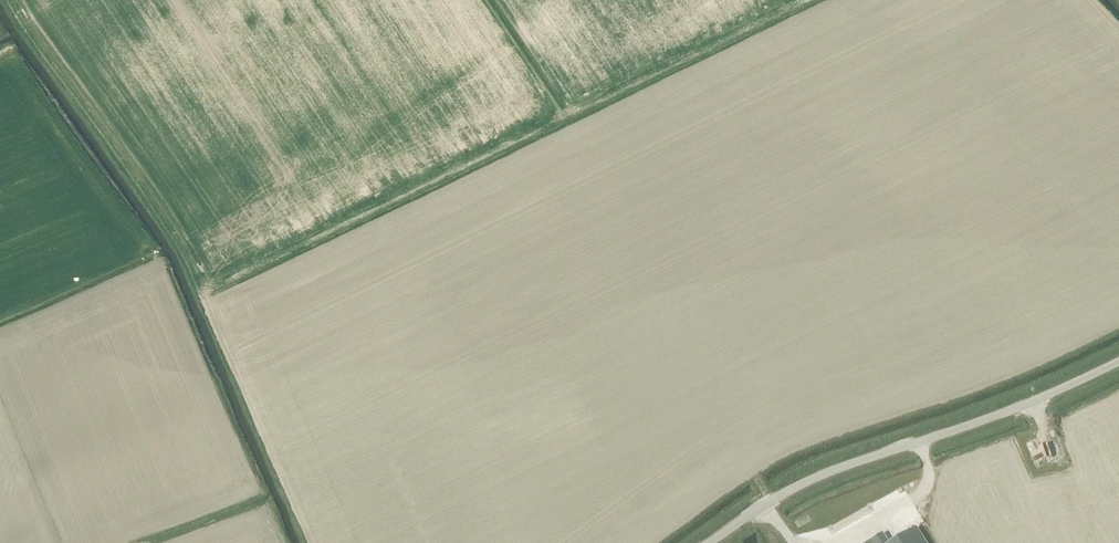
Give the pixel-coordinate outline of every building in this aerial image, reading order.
[(916,529),(893,542),(925,542),(916,529)] [(882,533),(866,542),(888,542),(882,533)]
